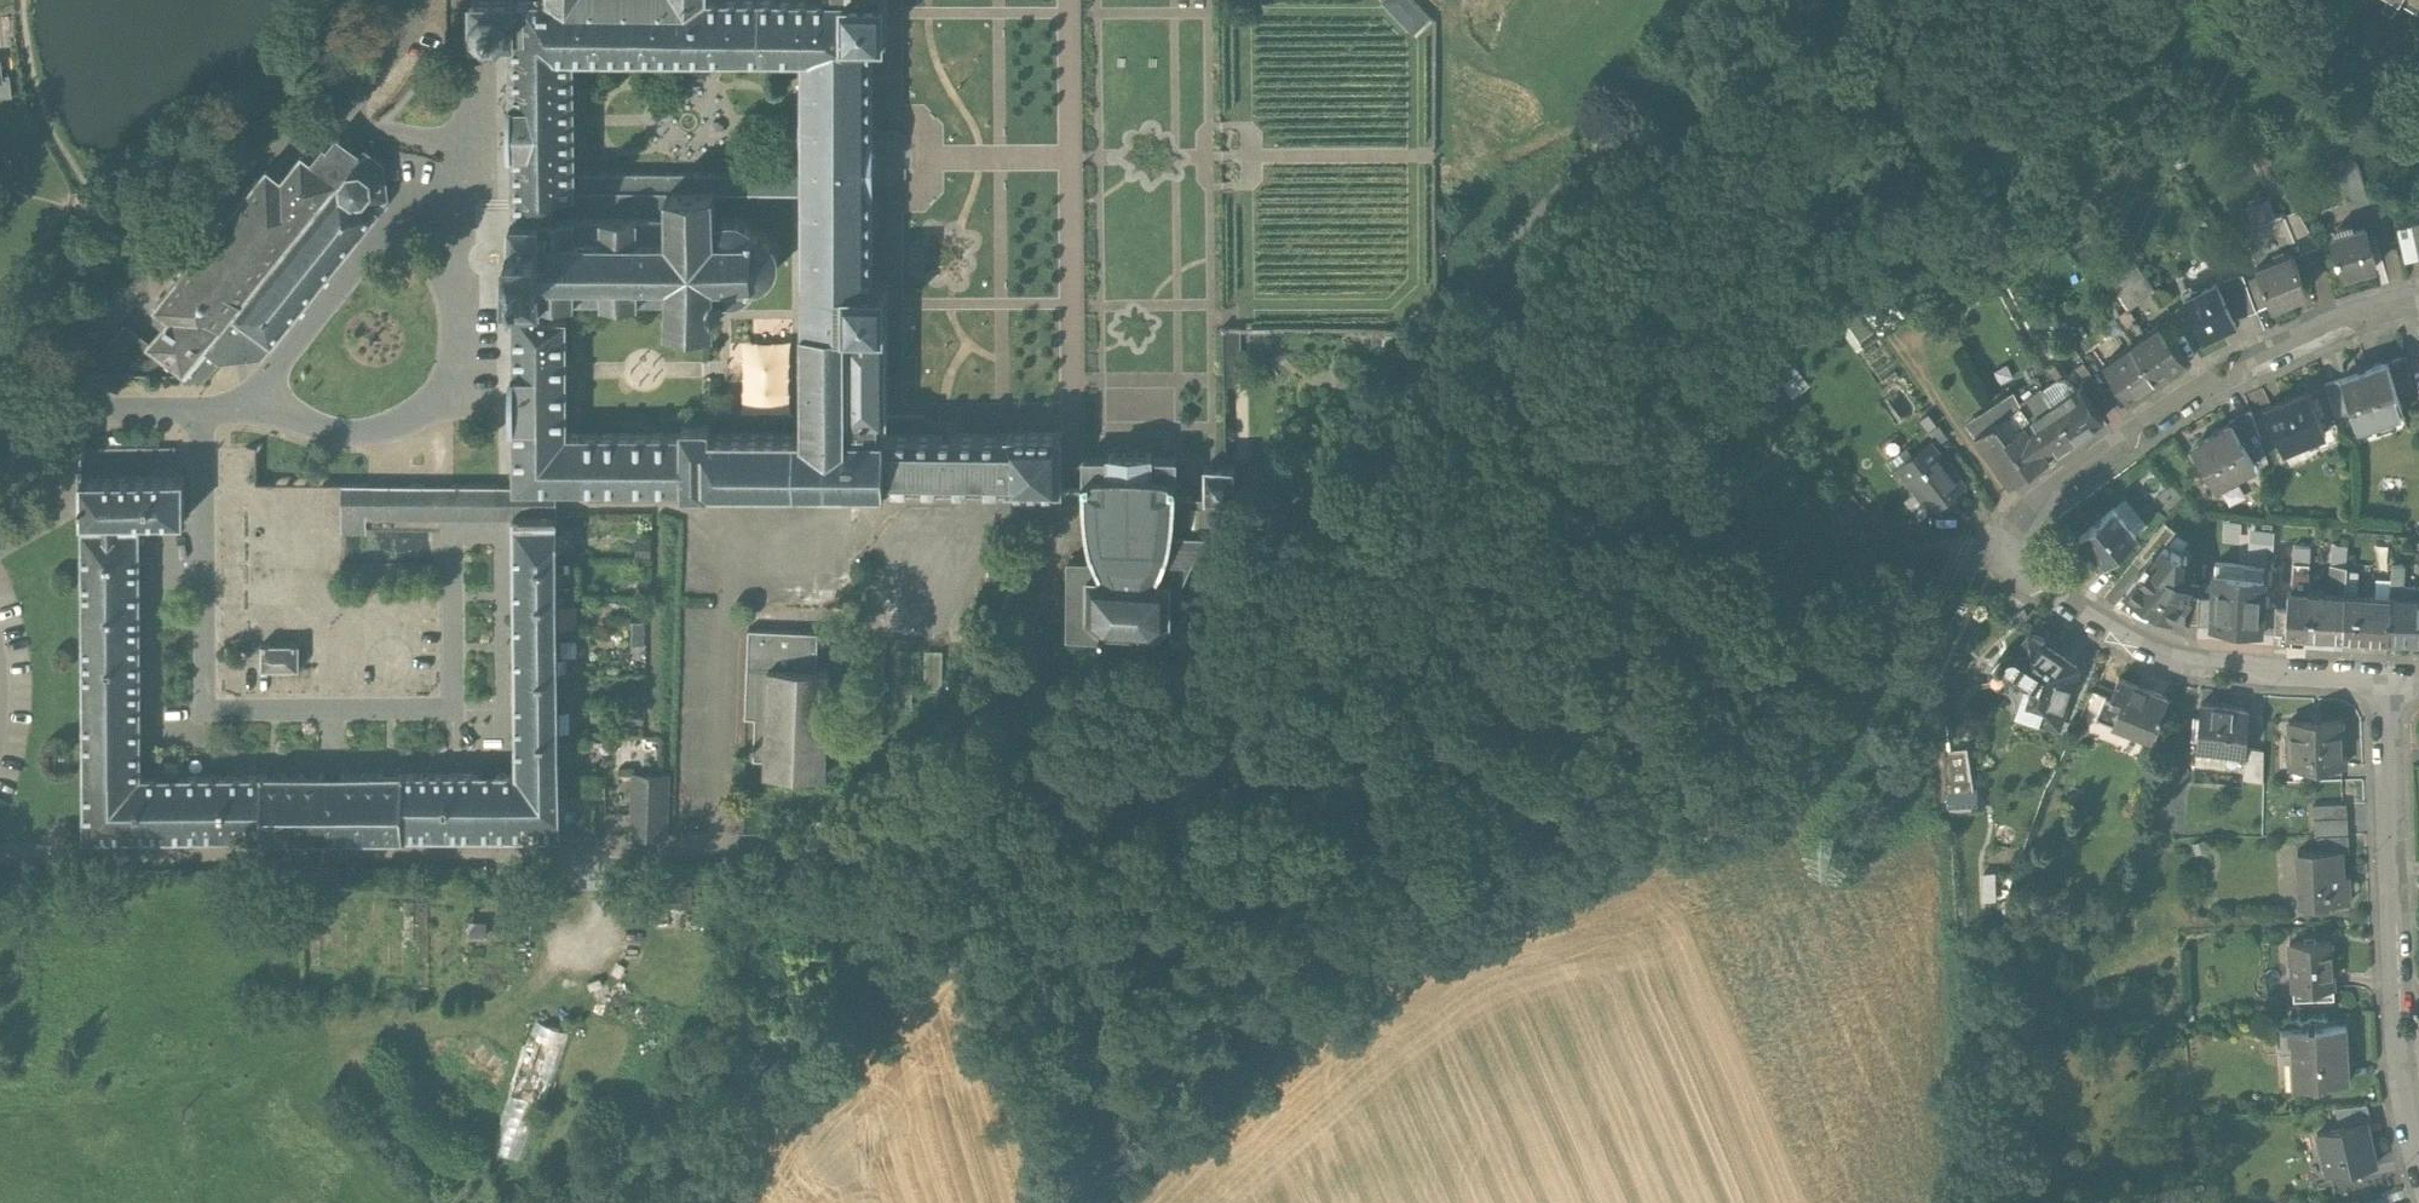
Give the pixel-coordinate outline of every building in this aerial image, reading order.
[(1008,481),(1008,484),(1061,484),(1065,484),(1065,480),(1064,457),(1064,430),(890,431),(888,283),(876,284),(874,37),(888,36),(888,0),(475,0),(475,32),(472,32),(472,35),(513,36),(514,98),(512,98),(513,147),(514,147),(515,214),(513,214),(513,236),(511,236),(512,256),(512,280),(513,280),(513,303),(514,303),(514,370),(513,370),(513,421),(515,421),(515,484),(561,484),(683,488),(683,490),(711,490),(711,488),(886,487),(886,482),(1008,481)] [(1432,17),(1416,0),(1383,0),(1382,1),(1414,35),(1432,17)] [(2369,6),(2418,34),(2418,0),(2372,0),(2369,6)] [(11,97),(9,75),(0,76),(0,73),(0,98),(11,97)] [(126,323),(85,374),(83,374),(83,376),(118,375),(150,376),(205,376),(221,357),(261,353),(271,341),(273,342),(377,211),(378,212),(387,201),(386,201),(388,198),(383,163),(367,150),(373,142),(374,142),(375,139),(367,137),(356,151),(338,136),(328,149),(325,147),(313,162),(303,154),(283,179),(268,168),(157,306),(171,318),(151,343),(126,323)] [(2353,173),(2335,180),(2349,217),(2367,210),(2353,173)] [(2315,256),(2296,223),(2282,229),(2296,262),(2297,262),(2300,268),(2317,261),(2315,256)] [(2239,244),(2253,278),(2288,263),(2289,265),(2296,262),(2282,229),(2281,226),(2239,244)] [(2401,241),(2406,277),(2418,274),(2418,238),(2401,241)] [(2364,241),(2329,250),(2335,271),(2338,270),(2342,286),(2374,278),(2364,241)] [(2288,263),(2253,278),(2257,287),(2269,313),(2272,320),(2293,311),(2291,306),(2305,300),(2289,265),(2288,263)] [(2127,316),(2152,299),(2135,274),(2110,291),(2127,316)] [(2216,296),(2231,330),(2258,318),(2247,292),(2243,284),(2216,296)] [(1890,287),(1841,311),(1856,343),(1906,319),(1890,287)] [(2269,313),(2257,287),(2247,292),(2258,318),(2269,313)] [(2216,296),(2215,294),(2183,308),(2201,348),(2233,333),(2231,330),(2216,296)] [(2114,328),(2121,339),(2133,331),(2125,320),(2114,328)] [(2110,347),(2121,339),(2114,328),(2102,336),(2110,347)] [(1241,367),(1240,330),(1224,330),(1226,387),(1235,387),(1235,367),(1241,367)] [(2160,335),(2132,354),(2156,388),(2183,369),(2160,335)] [(2156,388),(2132,354),(2104,373),(2127,408),(2156,388)] [(2388,373),(2341,388),(2355,433),(2402,418),(2388,373)] [(2036,379),(2018,391),(2024,403),(2035,421),(2052,409),(2048,403),(2043,393),(2036,379)] [(2057,384),(2043,393),(2052,409),(2067,399),(2057,384)] [(2067,399),(2052,409),(2075,443),(2102,424),(2079,391),(2067,399)] [(1974,436),(2012,488),(2048,463),(2047,462),(2075,443),(2052,409),(2035,421),(2024,403),(2020,406),(2015,394),(1984,414),(1990,424),(1974,436)] [(2325,438),(2307,396),(2265,415),(2283,456),(2325,438)] [(2231,433),(2191,456),(2213,495),(2254,473),(2231,433)] [(1963,487),(1929,442),(1895,467),(1929,512),(1963,487)] [(1083,479),(1085,488),(1085,497),(1086,506),(1087,514),(1088,522),(1089,531),(1091,540),(1094,548),(1096,556),(1087,560),(1069,560),(1069,633),(1103,633),(1103,625),(1107,625),(1107,622),(1158,623),(1172,611),(1172,589),(1178,589),(1196,553),(1216,553),(1216,530),(1214,530),(1214,512),(1218,512),(1217,498),(1205,498),(1205,497),(1177,498),(1178,478),(1178,457),(1154,457),(1154,453),(1107,453),(1107,456),(1085,457),(1083,457),(1083,479)] [(1205,498),(1217,498),(1236,497),(1235,465),(1210,466),(1204,466),(1205,497),(1205,498)] [(559,772),(517,773),(505,773),(335,774),(232,775),(142,776),(140,535),(140,519),(185,519),(185,476),(86,477),(86,473),(83,473),(81,473),(81,475),(82,475),(82,516),(84,840),(560,837),(559,772)] [(514,633),(560,634),(561,484),(515,484),(370,483),(342,483),(341,536),(372,536),(373,516),(515,517),(514,633)] [(2114,512),(2079,540),(2101,567),(2136,539),(2114,512)] [(2166,550),(2178,536),(2166,526),(2139,558),(2150,568),(2166,550)] [(2150,568),(2126,596),(2169,621),(2167,623),(2176,628),(2183,629),(2185,598),(2187,593),(2188,591),(2184,589),(2188,563),(2166,550),(2150,568)] [(2332,594),(2347,594),(2347,572),(2347,566),(2344,566),(2344,561),(2338,561),(2338,565),(2332,565),(2332,594)] [(2392,564),(2390,596),(2399,597),(2403,587),(2404,564),(2392,564)] [(2288,592),(2287,611),(2286,636),(2306,637),(2309,567),(2294,566),(2292,592),(2288,592)] [(2262,606),(2264,573),(2215,570),(2214,594),(2213,603),(2212,633),(2261,635),(2262,606)] [(2355,595),(2359,583),(2359,578),(2355,578),(2355,572),(2347,572),(2347,594),(2355,595)] [(2183,631),(2198,632),(2200,594),(2187,593),(2185,598),(2183,629),(2183,631)] [(2312,593),(2310,636),(2344,638),(2347,594),(2332,594),(2312,593)] [(2207,603),(2207,594),(2200,594),(2198,632),(2212,633),(2213,603),(2207,603)] [(2390,596),(2355,595),(2347,594),(2344,638),(2388,640),(2390,596)] [(1946,621),(1939,647),(1986,665),(2012,623),(1995,609),(1959,596),(1946,621)] [(2388,640),(2418,641),(2418,597),(2399,597),(2390,596),(2388,640)] [(2277,611),(2277,606),(2262,606),(2261,635),(2276,636),(2277,611)] [(2287,611),(2277,611),(2276,636),(2286,636),(2287,611)] [(748,630),(745,718),(755,719),(754,743),(753,743),(753,748),(754,748),(754,760),(765,760),(765,773),(826,776),(829,670),(817,670),(819,632),(748,630)] [(516,734),(559,733),(560,634),(514,633),(516,734)] [(2006,691),(2013,689),(2023,691),(2032,697),(2025,723),(2056,733),(2076,671),(2027,639),(2016,656),(2013,654),(2008,655),(2003,658),(1999,662),(1993,669),(1992,672),(1991,676),(1992,682),(1995,686),(2001,691),(2006,691)] [(262,644),(262,669),(300,669),(300,644),(262,644)] [(2119,712),(2111,732),(2149,747),(2166,705),(2117,685),(2108,707),(2119,712)] [(2200,714),(2195,763),(2243,768),(2244,755),(2248,719),(2200,714)] [(2286,729),(2288,777),(2341,775),(2339,727),(2286,729)] [(517,773),(559,772),(559,733),(516,734),(517,773)] [(2263,755),(2244,755),(2243,768),(2241,790),(2262,790),(2263,755)] [(630,836),(667,836),(669,773),(632,772),(630,836)] [(2311,813),(2313,845),(2345,843),(2344,812),(2311,813)] [(2339,858),(2297,859),(2298,896),(2304,896),(2304,915),(2328,914),(2328,912),(2349,911),(2349,895),(2340,895),(2339,858)] [(2328,952),(2289,955),(2290,983),(2292,982),(2293,1005),(2315,1004),(2315,1013),(2331,1012),(2328,952)] [(533,1017),(497,1149),(531,1159),(567,1026),(533,1017)] [(2345,1041),(2282,1045),(2283,1065),(2299,1065),(2301,1102),(2323,1101),(2323,1099),(2349,1097),(2345,1041)] [(2367,1119),(2335,1123),(2340,1142),(2366,1136),(2366,1139),(2372,1137),(2367,1119)] [(2340,1142),(2317,1148),(2322,1171),(2325,1171),(2330,1190),(2376,1179),(2366,1139),(2366,1136),(2340,1142)]
